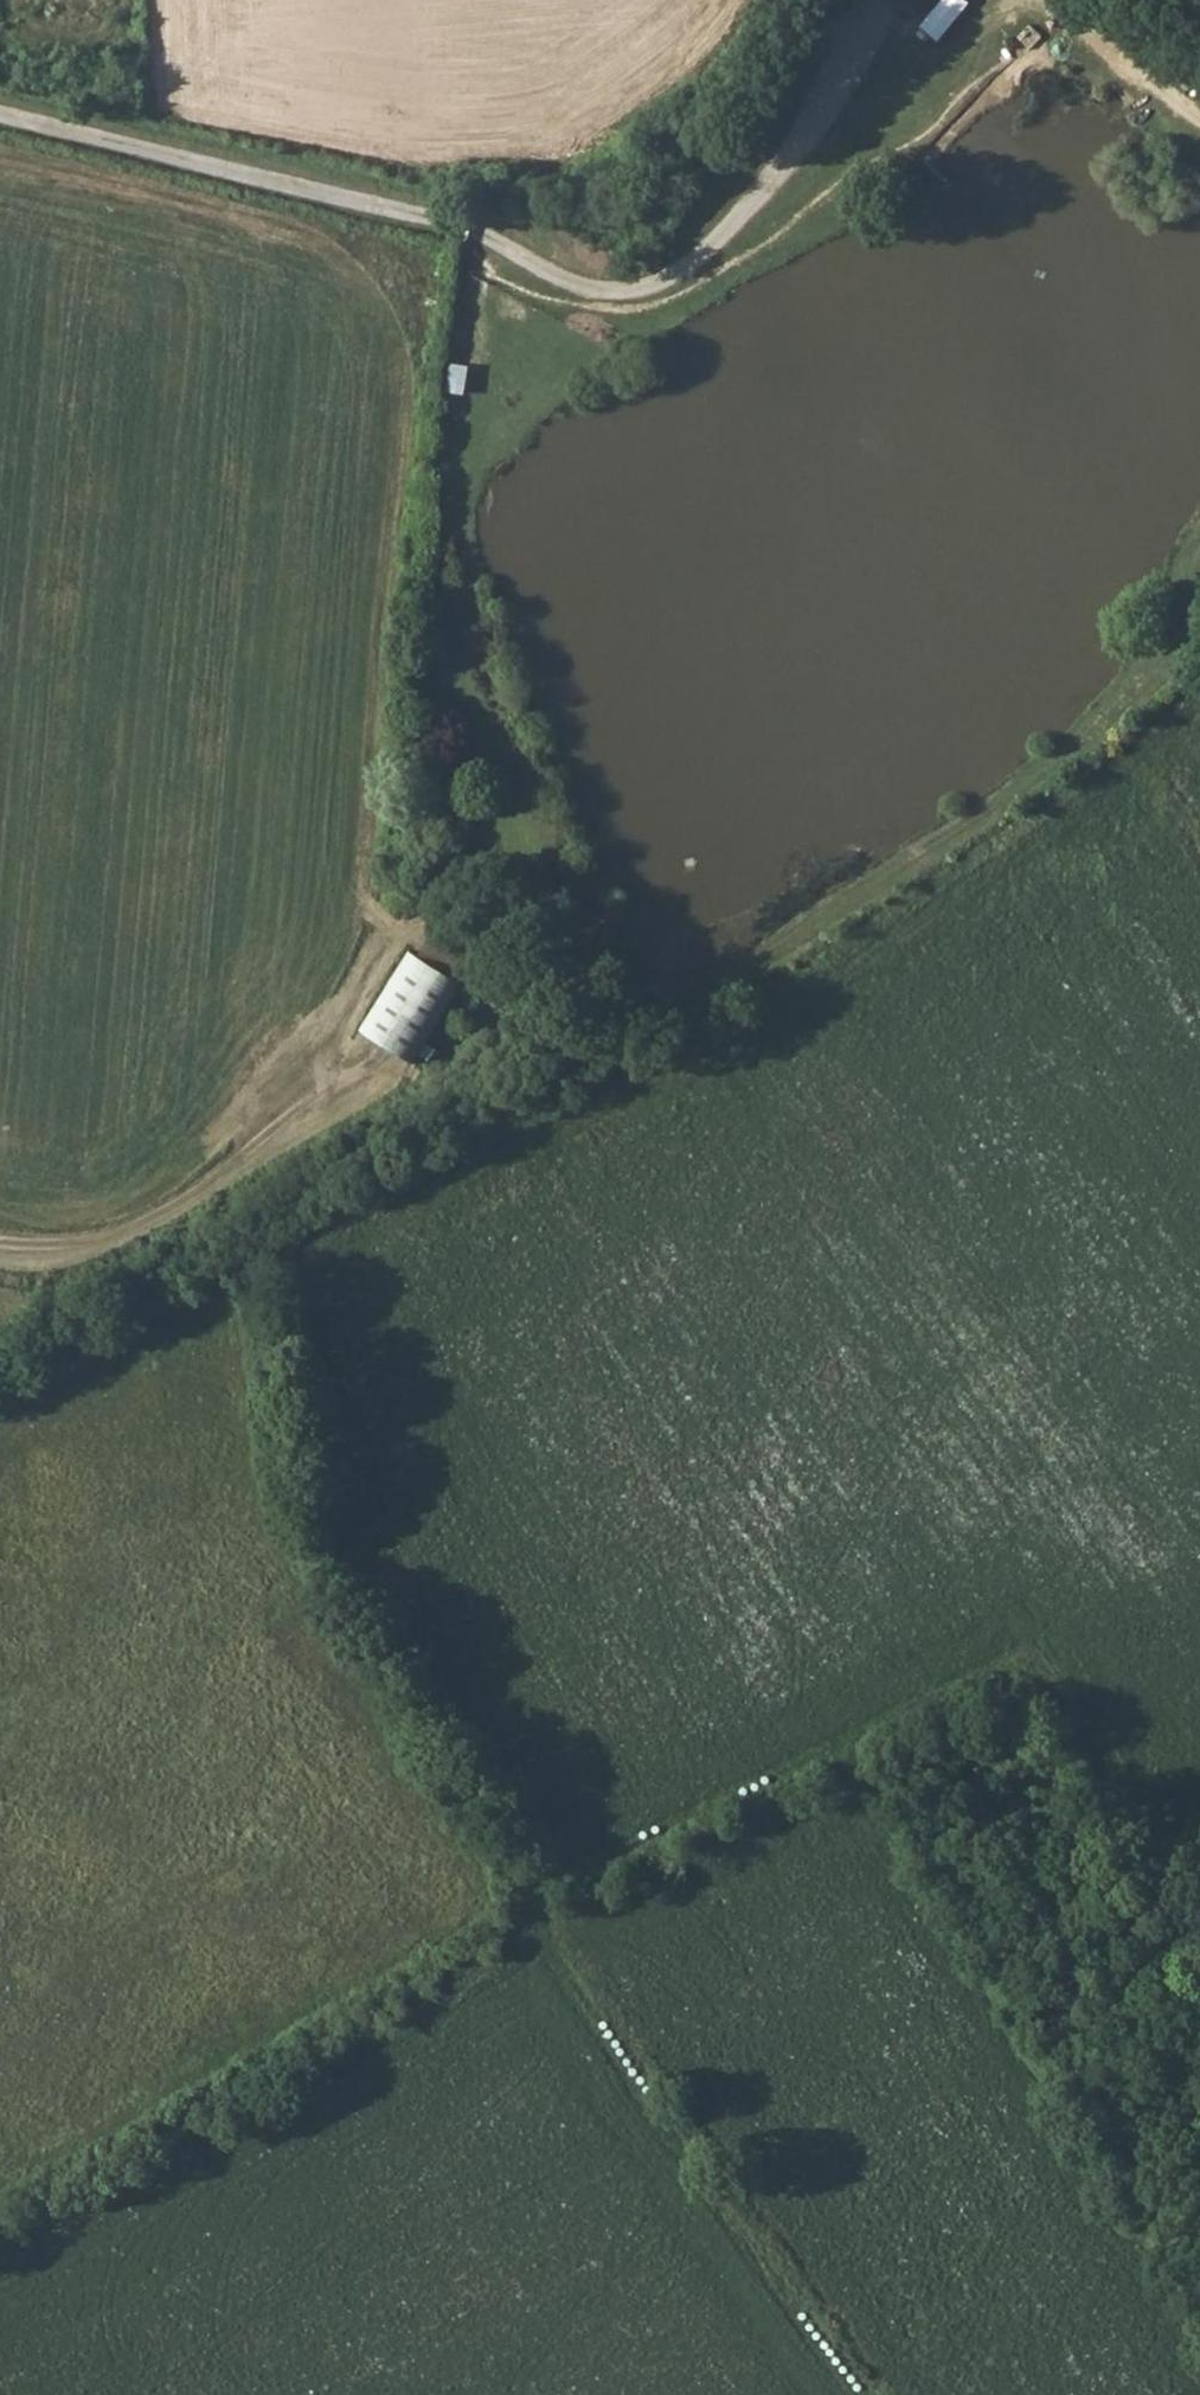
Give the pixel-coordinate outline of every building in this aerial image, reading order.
[(413,950),(364,1030),(417,1062),(466,982),(413,950)]
